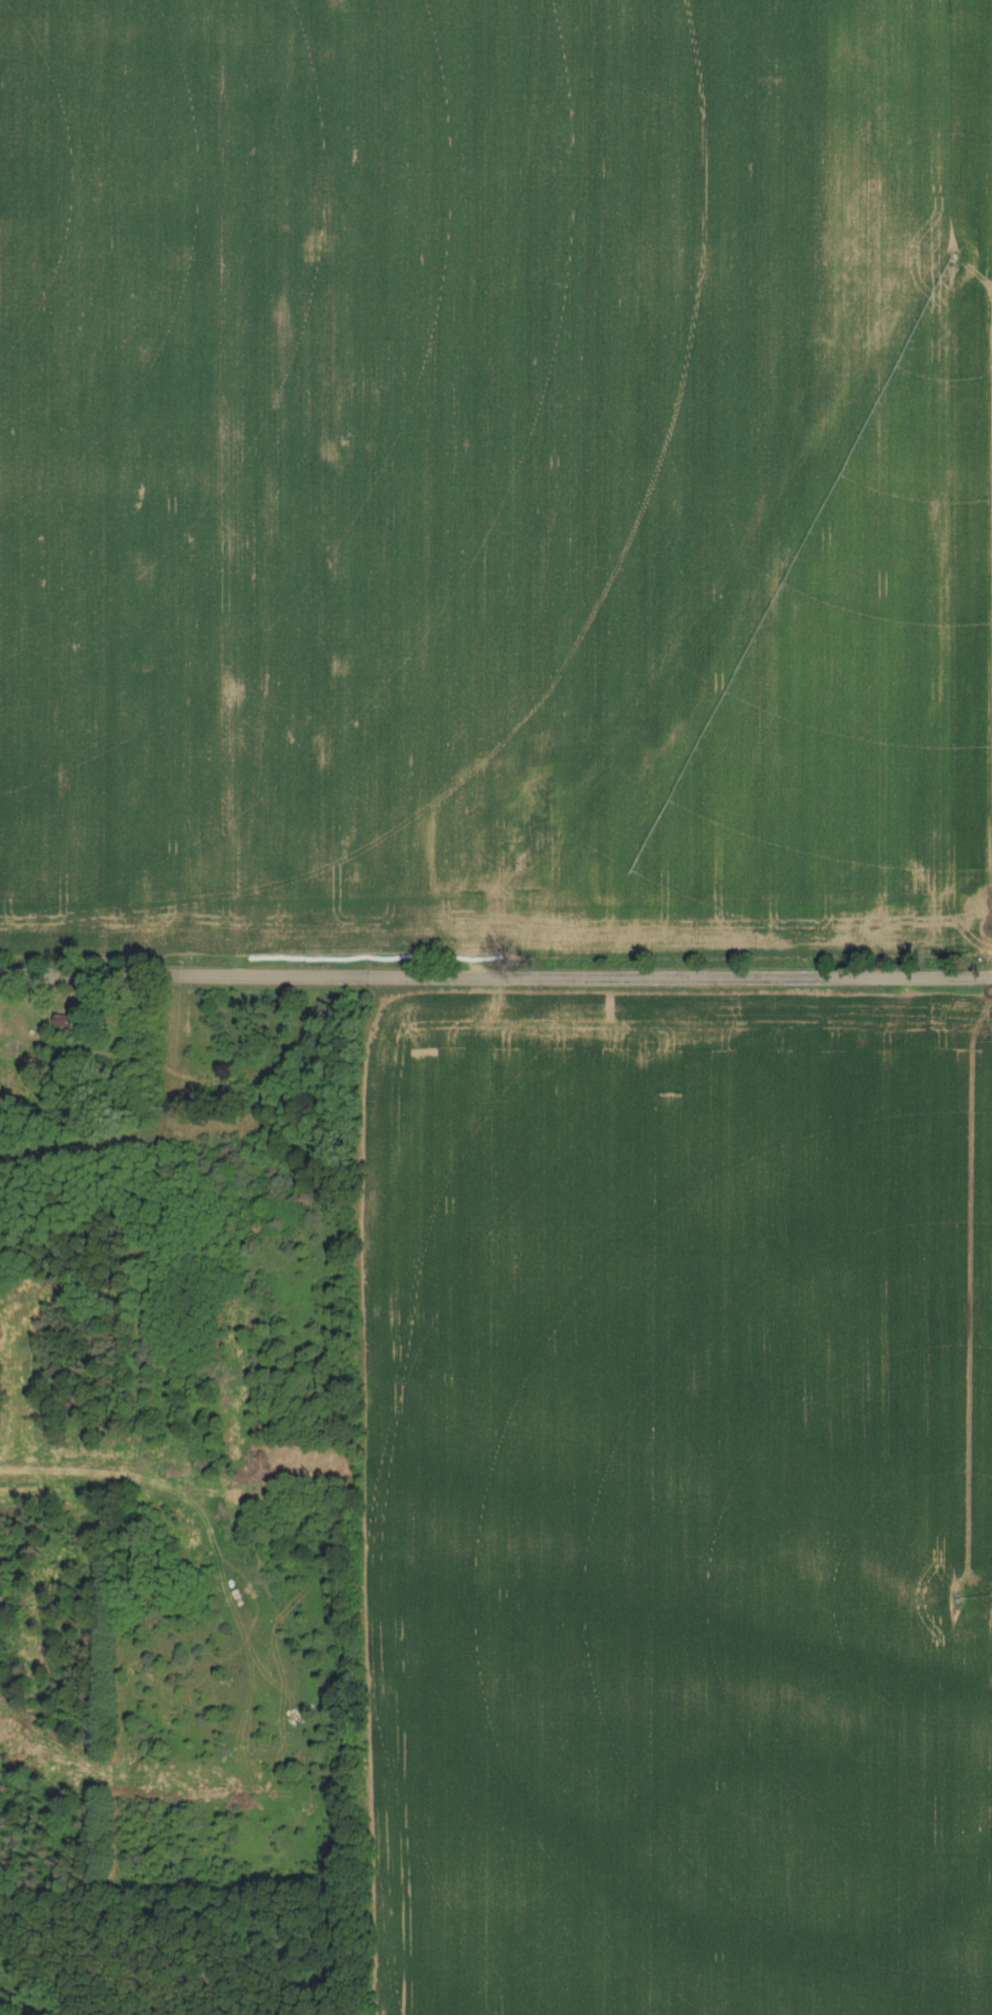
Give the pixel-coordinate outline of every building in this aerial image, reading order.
[(64,1015),(50,1017),(52,1033),(66,1031),(64,1015)]
